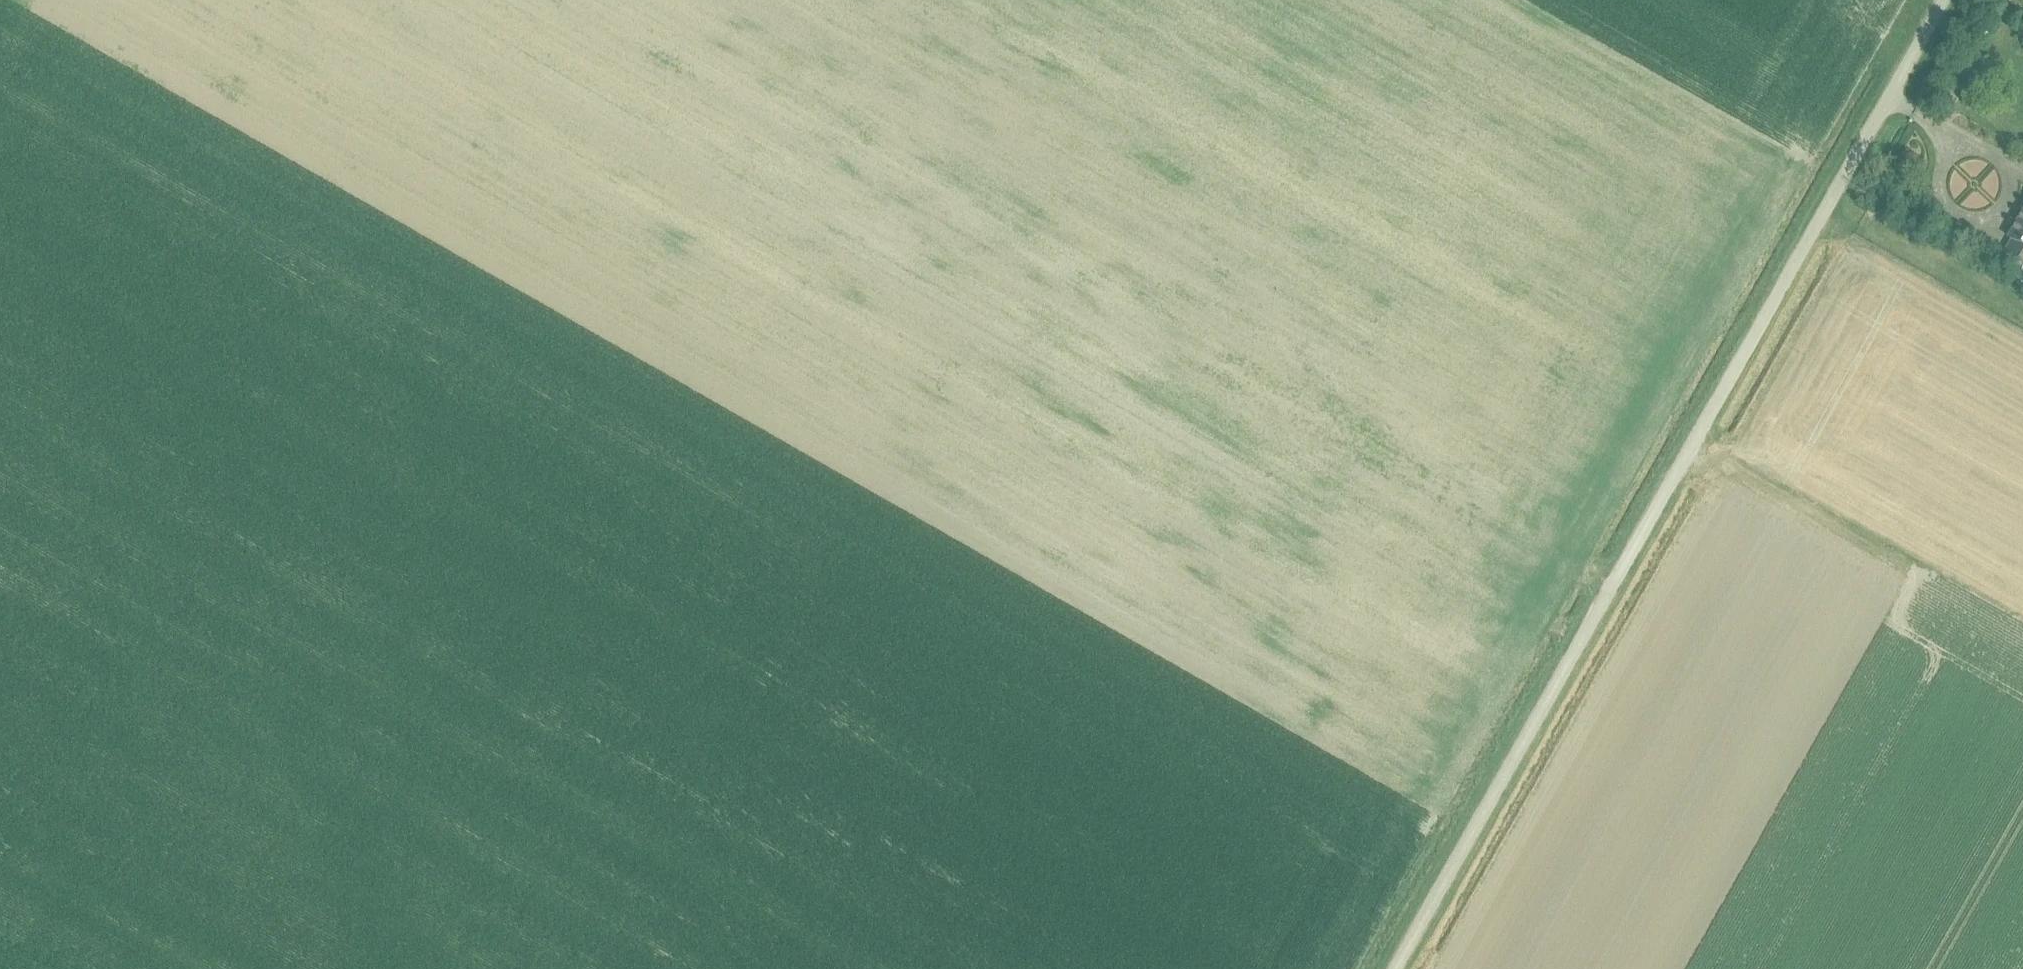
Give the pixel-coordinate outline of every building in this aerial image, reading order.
[(2022,264),(2022,217),(2010,239),(2013,241),(2005,254),(2022,264)]
